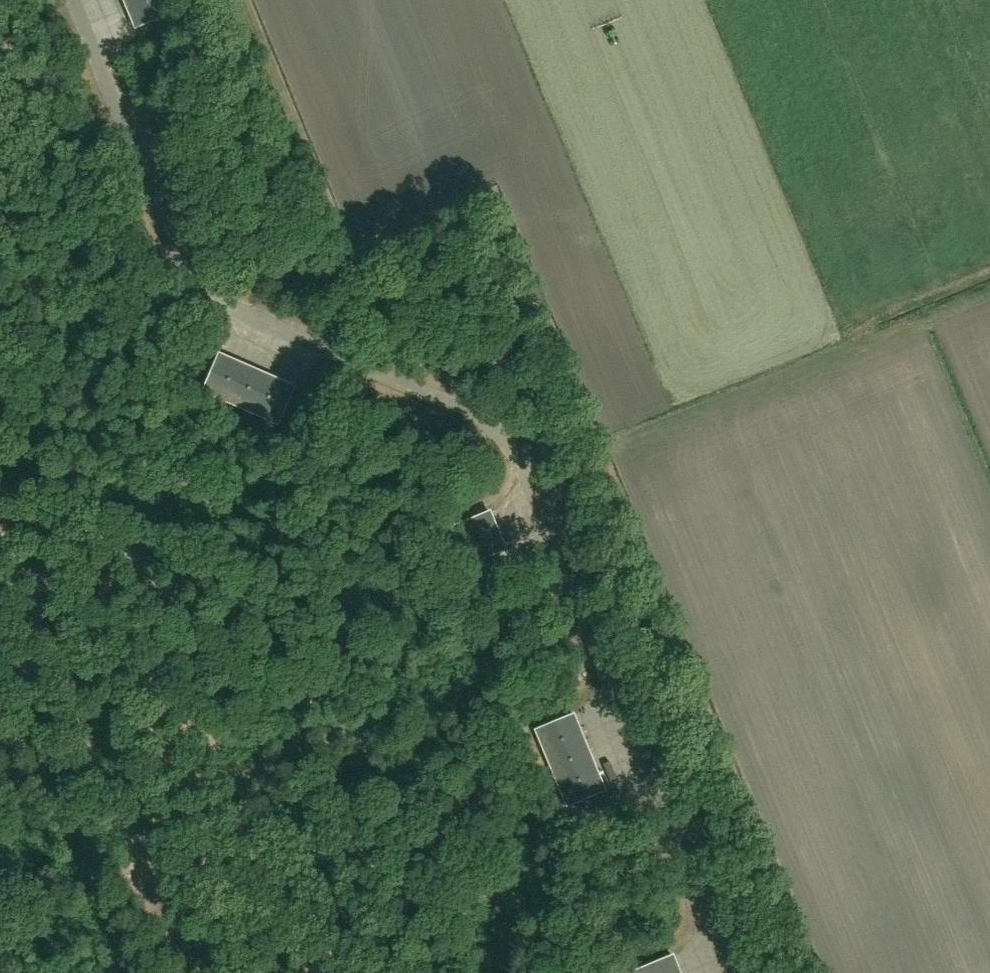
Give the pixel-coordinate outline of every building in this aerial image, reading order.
[(174,12),(169,0),(122,0),(134,30),(174,12)] [(277,426),(295,385),(218,351),(200,392),(277,426)] [(466,566),(506,549),(490,510),(449,526),(466,566)] [(565,807),(606,790),(574,712),(533,729),(565,807)] [(673,953),(633,970),(634,972),(681,972),(673,953)]
